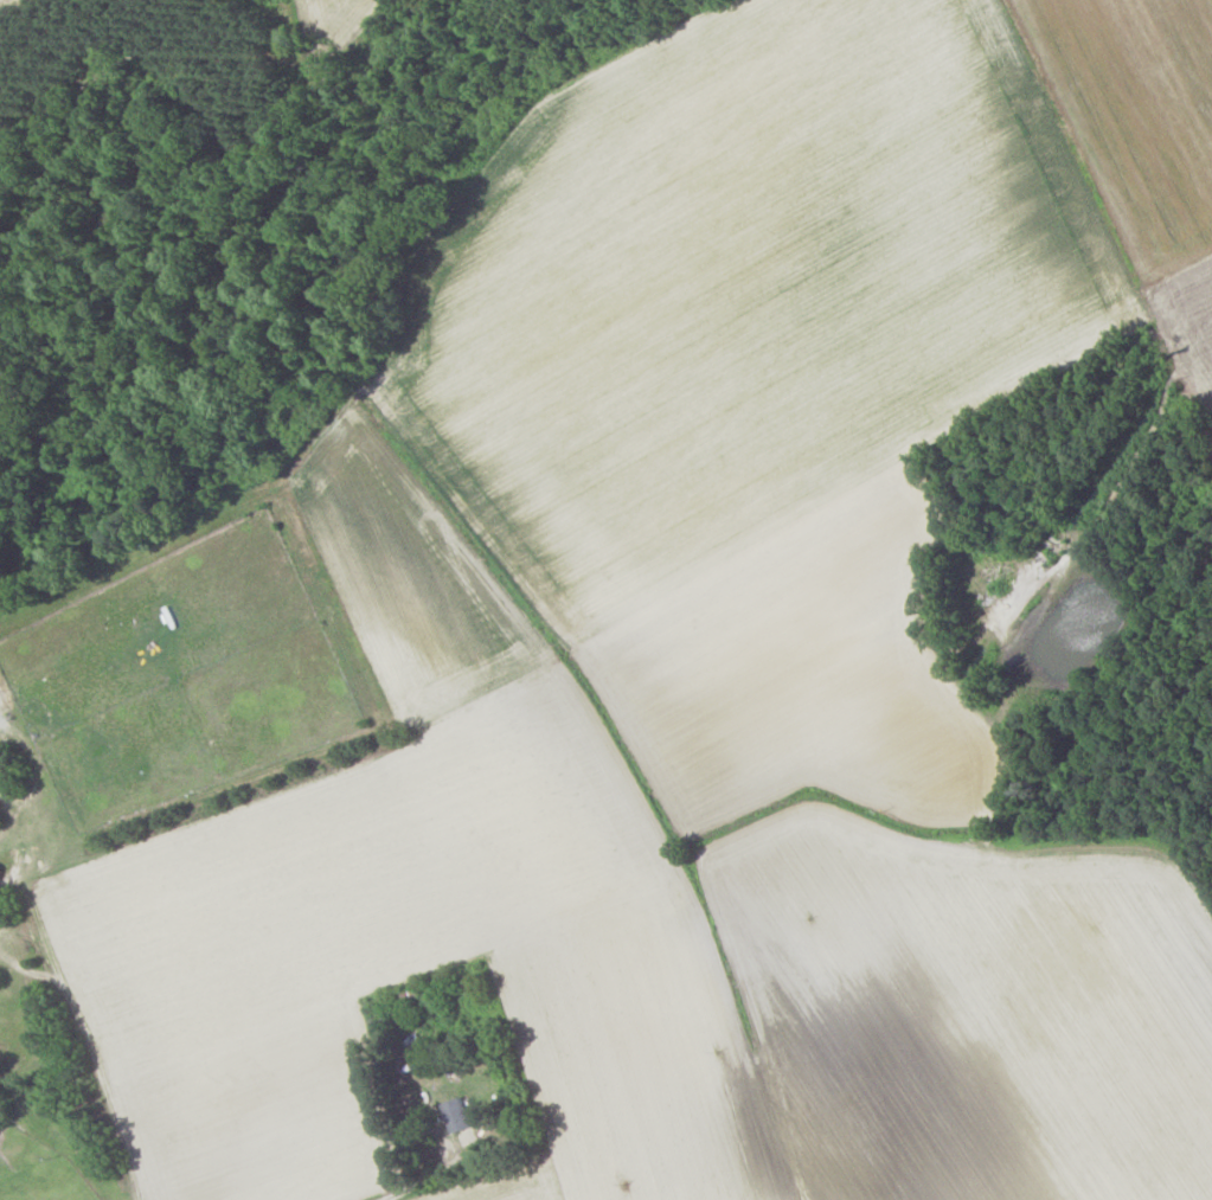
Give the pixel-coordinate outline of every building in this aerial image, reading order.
[(440,1102),(451,1132),(470,1125),(459,1095),(440,1102)]
